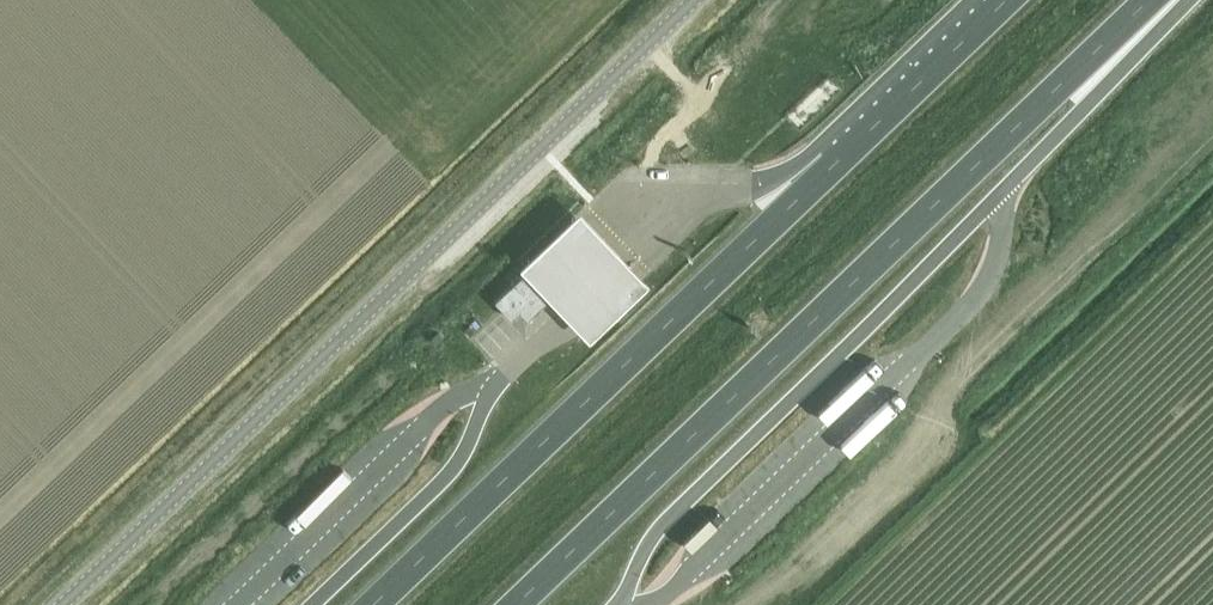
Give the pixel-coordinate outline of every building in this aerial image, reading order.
[(579,213),(521,269),(541,289),(561,309),(566,314),(569,318),(591,340),(649,285),(623,259),(606,241),(605,240),(600,235),(579,213)] [(530,268),(495,300),(513,318),(521,311),(529,318),(555,294),(530,268)] [(437,343),(444,337),(439,331),(432,337),(437,343)]
